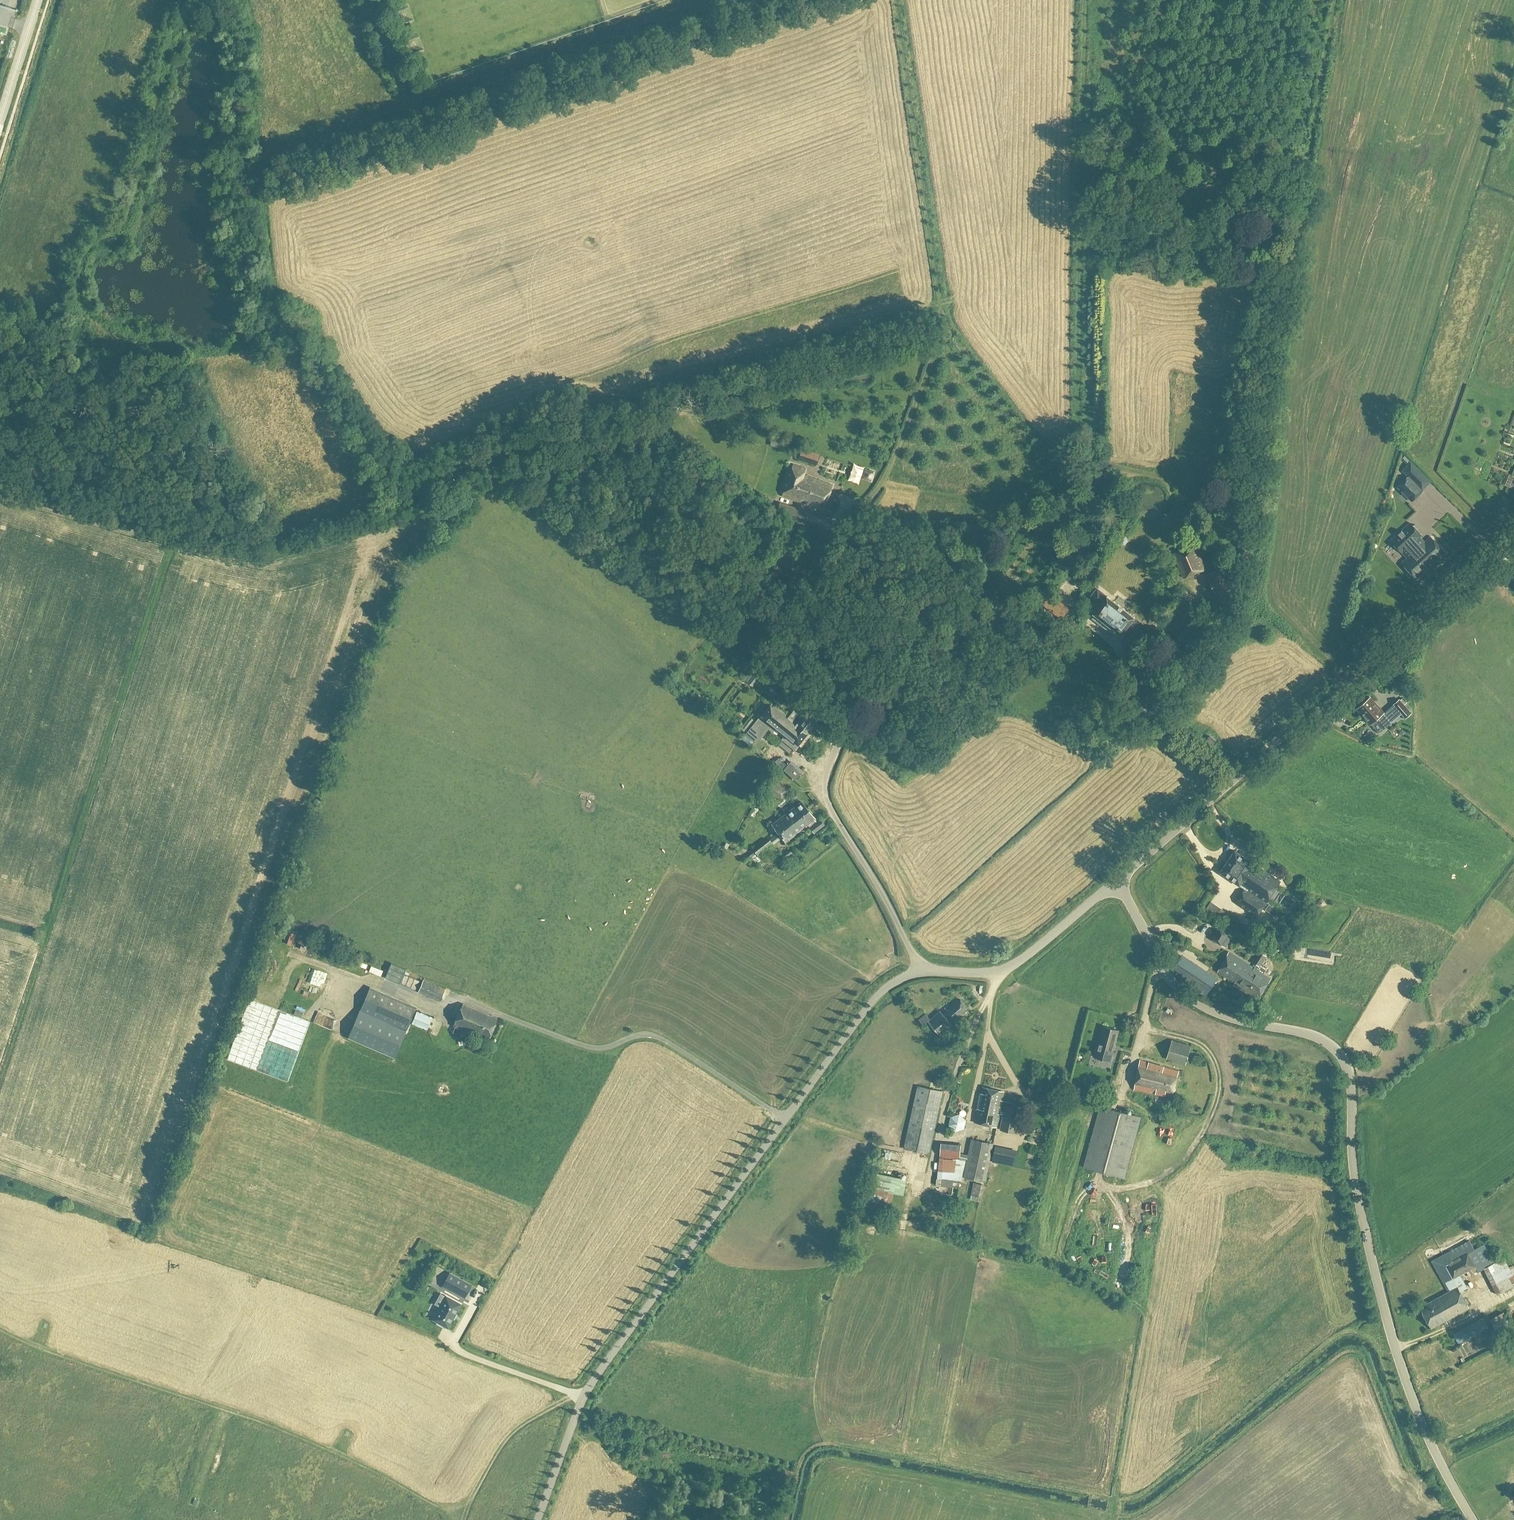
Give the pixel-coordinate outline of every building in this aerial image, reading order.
[(780,440),(778,447),(790,451),(792,444),(780,440)] [(801,448),(798,457),(811,462),(815,452),(801,448)] [(1410,468),(1417,461),(1408,452),(1401,458),(1410,468)] [(823,509),(832,484),(804,474),(807,468),(793,463),(782,494),(823,509)] [(1398,486),(1412,500),(1422,490),(1408,476),(1398,486)] [(1217,495),(1208,506),(1217,513),(1226,501),(1217,495)] [(1417,578),(1445,552),(1431,536),(1425,542),(1421,537),(1423,535),(1410,522),(1391,540),(1403,553),(1404,553),(1408,557),(1402,562),(1417,578)] [(1242,529),(1241,544),(1250,545),(1252,545),(1253,530),(1242,529)] [(1183,578),(1185,577),(1206,568),(1195,543),(1172,553),(1183,578)] [(1250,558),(1249,558),(1250,545),(1241,544),(1239,563),(1249,564),(1250,558)] [(1231,584),(1236,582),(1232,573),(1227,575),(1224,567),(1208,574),(1218,599),(1235,592),(1231,584)] [(1136,617),(1098,588),(1091,598),(1101,605),(1094,614),(1122,636),(1129,627),(1133,630),(1139,622),(1135,619),(1136,617)] [(1050,593),(1042,604),(1061,618),(1069,607),(1050,593)] [(1181,643),(1185,637),(1181,634),(1179,636),(1178,636),(1177,638),(1178,638),(1177,640),(1181,643)] [(745,683),(750,677),(743,672),(739,678),(745,683)] [(748,682),(753,686),(761,676),(756,672),(752,676),(748,681),(748,682)] [(1392,723),(1370,697),(1357,708),(1378,733),(1383,729),(1384,729),(1392,723)] [(1400,700),(1395,704),(1406,718),(1411,713),(1400,700)] [(774,705),(772,707),(805,734),(818,718),(799,703),(788,717),(774,705)] [(761,715),(746,734),(754,741),(767,726),(772,731),(776,726),(782,731),(785,734),(782,739),(794,748),(797,744),(806,734),(805,734),(772,707),(769,705),(761,715)] [(779,758),(775,761),(783,769),(787,765),(779,758)] [(796,769),(790,775),(795,779),(801,773),(796,769)] [(772,824),(778,833),(807,809),(801,801),(772,824)] [(815,819),(807,809),(778,833),(747,857),(750,861),(757,856),(782,837),(785,842),(815,819)] [(814,833),(824,825),(820,820),(810,828),(814,833)] [(784,860),(791,854),(788,850),(781,856),(784,860)] [(1256,917),(1280,881),(1235,850),(1220,872),(1245,888),(1235,902),(1256,917)] [(1285,891),(1277,903),(1283,907),(1291,895),(1285,891)] [(1233,936),(1219,927),(1212,938),(1225,947),(1233,936)] [(1280,942),(1279,949),(1292,952),(1294,945),(1288,944),(1280,942)] [(1231,952),(1224,962),(1265,989),(1272,978),(1261,971),(1263,968),(1260,965),(1266,956),(1259,951),(1253,961),(1257,963),(1254,967),(1231,952)] [(1183,975),(1180,979),(1206,996),(1209,992),(1218,978),(1192,961),(1183,975)] [(1258,998),(1265,989),(1224,962),(1218,972),(1258,998)] [(420,980),(404,974),(400,983),(415,990),(420,980)] [(440,1001),(445,990),(423,980),(418,991),(440,1001)] [(396,1057),(417,1007),(370,987),(349,1037),(396,1057)] [(236,1029),(225,1058),(252,1068),(260,1071),(286,1081),(297,1051),(309,1021),(283,1011),(263,1003),(248,998),(236,1029)] [(952,1021),(968,1008),(961,1000),(945,1013),(945,1014),(944,1015),(941,1013),(930,1023),(931,1024),(933,1027),(933,1026),(942,1036),(953,1026),(950,1023),(952,1021)] [(455,1026),(453,1032),(458,1035),(462,1026),(489,1038),(498,1019),(463,1004),(453,1025),(455,1026)] [(417,1010),(411,1023),(427,1030),(433,1017),(417,1010)] [(924,1025),(929,1020),(926,1016),(920,1021),(924,1025)] [(1111,1061),(1119,1030),(1104,1026),(1098,1046),(1097,1045),(1094,1056),(1111,1061)] [(1185,1064),(1191,1045),(1172,1040),(1166,1058),(1185,1064)] [(1172,1096),(1179,1071),(1145,1061),(1140,1060),(1134,1089),(1172,1096)] [(929,1153),(942,1090),(917,1084),(904,1147),(929,1153)] [(1017,1108),(1019,1098),(1012,1097),(1011,1102),(1002,1100),(1004,1091),(981,1086),(974,1123),(997,1127),(1000,1111),(1004,1112),(1000,1129),(1016,1132),(1021,1109),(1017,1108)] [(1124,1178),(1141,1117),(1100,1106),(1084,1167),(1124,1178)] [(960,1113),(951,1116),(949,1124),(955,1130),(964,1128),(966,1119),(960,1113)] [(985,1181),(990,1158),(992,1144),(971,1140),(968,1154),(960,1153),(961,1144),(942,1142),(940,1156),(959,1158),(959,1159),(953,1158),(953,1159),(944,1158),(944,1157),(940,1156),(937,1178),(936,1185),(958,1187),(959,1181),(962,1182),(963,1177),(969,1178),(974,1179),(985,1181)] [(1016,1158),(994,1154),(992,1162),(1014,1167),(1016,1158)] [(908,1181),(877,1174),(870,1209),(886,1213),(890,1194),(904,1197),(908,1181)] [(974,1182),(970,1199),(981,1201),(985,1185),(974,1182)] [(1460,1291),(1467,1287),(1460,1274),(1466,1271),(1469,1277),(1484,1269),(1497,1293),(1513,1283),(1513,1278),(1513,1266),(1513,1265),(1508,1267),(1503,1257),(1494,1262),(1493,1260),(1498,1258),(1494,1251),(1491,1253),(1485,1243),(1474,1249),(1470,1241),(1432,1261),(1448,1292),(1420,1307),(1425,1316),(1432,1328),(1454,1316),(1455,1319),(1458,1317),(1456,1315),(1469,1308),(1460,1291)] [(464,1298),(472,1284),(450,1272),(442,1286),(464,1298)] [(436,1323),(442,1327),(443,1325),(448,1328),(461,1304),(446,1295),(432,1319),(437,1322),(436,1323)] [(1491,1318),(1494,1322),(1492,1323),(1502,1342),(1513,1335),(1513,1330),(1504,1311),(1491,1318)] [(1486,1338),(1482,1330),(1476,1321),(1454,1334),(1459,1343),(1474,1335),(1478,1342),(1486,1338)]
